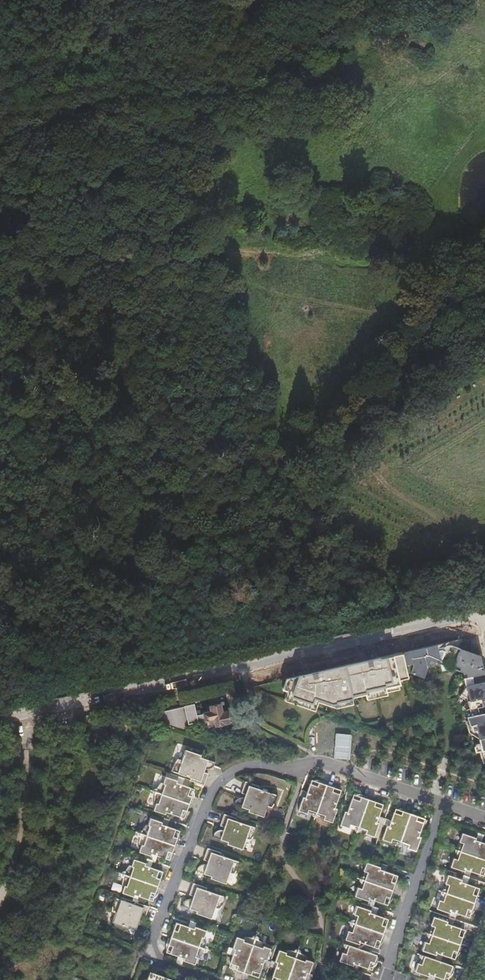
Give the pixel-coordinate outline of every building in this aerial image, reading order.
[(484,675),(484,662),(484,656),(469,651),(466,639),(406,653),(411,679),(413,688),(418,676),(426,679),(431,669),(439,671),(440,674),(456,671),(467,674),(466,677),(467,679),(484,675)] [(296,693),(293,703),(313,710),(316,700),(321,702),(336,707),(336,704),(355,700),(354,695),(368,692),(369,695),(389,690),(389,689),(402,686),(403,685),(402,681),(411,679),(406,653),(397,655),(384,658),(289,680),(286,690),(291,691),(296,693)] [(467,679),(468,686),(467,686),(474,716),(470,717),(472,725),(476,724),(480,738),(482,738),(484,750),(484,675),(467,679)] [(389,690),(369,695),(370,700),(390,695),(390,693),(389,690)] [(291,691),(287,701),(293,703),(296,693),(291,691)] [(316,700),(313,710),(318,712),(321,702),(316,700)] [(336,704),(336,707),(340,708),(356,705),(355,700),(336,704)] [(212,706),(213,710),(205,711),(208,721),(209,721),(211,727),(234,722),(231,710),(223,712),(223,704),(212,706)] [(184,710),(160,713),(161,723),(185,734),(188,726),(200,725),(200,723),(205,721),(203,716),(198,717),(195,705),(184,708),(184,710)] [(202,757),(187,752),(183,762),(179,761),(177,765),(174,773),(194,780),(193,782),(206,786),(210,775),(206,773),(207,770),(210,771),(212,771),(213,770),(214,769),(216,768),(217,763),(202,758),(202,757)] [(175,816),(187,820),(193,805),(197,791),(185,786),(179,785),(181,782),(169,778),(167,784),(165,784),(160,790),(159,790),(157,791),(156,792),(156,793),(155,794),(156,795),(157,797),(158,798),(157,806),(159,807),(157,813),(169,817),(170,814),(175,816)] [(310,810),(320,813),(329,786),(315,781),(310,793),(309,799),(306,798),(302,809),(308,811),(309,811),(310,810)] [(247,798),(245,797),(244,797),(243,797),(242,797),(241,797),(240,798),(239,799),(238,800),(237,804),(251,810),(251,811),(266,817),(270,807),(274,808),(276,805),(280,796),(261,789),(261,787),(249,782),(244,793),(248,795),(247,798)] [(329,786),(320,813),(330,817),(330,818),(331,819),(337,821),(341,810),(338,809),(340,803),(344,791),(329,786)] [(351,824),(362,827),(371,800),(356,795),(352,807),(350,813),(348,812),(344,823),(350,825),(351,825),(351,824)] [(371,800),(362,827),(372,831),(371,832),(372,833),(378,835),(382,824),(380,823),(382,817),(386,805),(371,800)] [(341,810),(348,812),(350,813),(352,807),(340,803),(338,809),(341,810)] [(394,838),(404,842),(413,814),(399,809),(394,822),(393,827),(390,826),(386,837),(392,839),(393,840),(394,838)] [(170,814),(169,817),(166,824),(165,827),(170,829),(175,816),(170,814)] [(413,814),(404,842),(414,845),(414,847),(415,847),(421,849),(425,838),(422,837),(424,832),(428,819),(413,814)] [(240,820),(228,815),(223,826),(227,828),(226,831),(224,830),(222,830),(221,830),(219,831),(218,833),(216,837),(230,843),(230,844),(245,850),(249,840),(253,841),(255,837),(259,829),(240,822),(240,820)] [(382,824),(390,826),(393,827),(394,822),(382,817),(380,823),(382,824)] [(146,831),(146,832),(145,832),(144,832),(143,832),(143,833),(142,833),(142,834),(141,834),(141,835),(178,848),(183,833),(170,829),(165,827),(166,824),(155,820),(153,826),(150,826),(146,831)] [(143,855),(154,859),(155,856),(161,858),(173,862),(178,848),(141,835),(141,836),(141,837),(141,838),(141,839),(142,839),(142,840),(143,840),(143,847),(143,848),(145,849),(143,855)] [(464,853),(484,860),(484,843),(479,841),(480,839),(469,835),(467,841),(466,842),(468,842),(464,853)] [(223,854),(210,849),(205,860),(209,862),(208,865),(206,864),(204,864),(203,865),(201,865),(200,867),(198,872),(213,877),(212,879),(227,884),(231,874),(235,876),(238,872),(241,864),(222,856),(223,854)] [(464,853),(461,863),(459,863),(457,870),(468,873),(469,871),(476,873),(484,876),(484,860),(464,853)] [(154,859),(153,863),(155,864),(158,865),(161,858),(155,856),(154,859)] [(148,868),(149,865),(137,861),(135,867),(133,867),(129,872),(128,873),(127,873),(126,873),(126,874),(125,874),(124,875),(124,876),(161,888),(166,874),(153,869),(148,868)] [(373,874),(369,884),(397,893),(402,879),(389,874),(384,873),(385,870),(374,866),(371,872),(371,873),(373,874)] [(359,885),(363,886),(367,871),(362,870),(359,885)] [(468,873),(466,881),(465,884),(472,886),(476,873),(469,871),(468,873)] [(126,896),(137,900),(138,897),(143,899),(155,903),(161,888),(124,876),(124,877),(124,878),(124,879),(124,880),(125,880),(126,881),(125,888),(125,889),(128,890),(126,896)] [(454,885),(450,895),(478,905),(483,890),(472,886),(465,884),(466,881),(455,877),(453,883),(453,884),(454,885)] [(195,900),(193,900),(192,899),(191,899),(190,900),(189,900),(188,900),(187,901),(187,902),(186,903),(185,907),(199,913),(199,914),(214,920),(218,909),(222,911),(224,908),(228,899),(209,891),(209,889),(197,884),(192,896),(196,897),(195,900)] [(397,893),(369,884),(366,894),(364,894),(364,895),(362,901),(373,905),(374,902),(380,904),(392,908),(397,893)] [(478,905),(450,895),(447,906),(445,905),(445,906),(443,912),(454,916),(455,913),(461,915),(473,919),(478,905)] [(131,928),(131,927),(147,932),(148,928),(148,927),(148,926),(148,925),(148,924),(147,923),(146,922),(145,922),(143,921),(144,918),(148,919),(152,907),(141,904),(139,903),(138,905),(135,904),(118,898),(116,907),(115,911),(119,912),(116,923),(131,928)] [(364,917),(361,927),(388,937),(393,922),(381,918),(375,916),(376,913),(365,910),(363,916),(363,917),(364,917)] [(454,916),(452,923),(451,925),(457,927),(461,915),(455,913),(454,916)] [(439,926),(436,937),(463,946),(469,931),(457,927),(451,925),(452,923),(440,919),(438,925),(438,926),(439,926)] [(198,930),(192,928),(180,924),(175,939),(212,951),(212,950),(212,949),(212,948),(212,947),(211,947),(210,946),(211,939),(211,938),(208,937),(210,931),(199,927),(198,930)] [(388,937),(361,927),(357,938),(356,937),(355,938),(353,944),(364,948),(365,946),(371,947),(383,952),(388,937)] [(239,938),(235,950),(238,950),(236,956),(232,968),(247,973),(259,937),(259,936),(258,936),(257,936),(257,937),(256,937),(255,937),(255,938),(254,938),(247,938),(246,938),(245,940),(239,938)] [(261,978),(265,967),(267,961),(270,961),(274,950),(268,948),(269,946),(263,942),(262,941),(262,940),(262,939),(262,938),(261,938),(261,937),(260,937),(259,937),(247,973),(261,978)] [(463,946),(436,937),(432,947),(431,947),(429,954),(440,957),(441,955),(446,957),(458,961),(463,946)] [(188,959),(187,962),(190,963),(198,966),(199,966),(201,960),(203,961),(207,955),(208,954),(209,954),(210,954),(211,953),(212,953),(212,952),(212,951),(175,939),(170,953),(183,958),(188,959)] [(238,950),(235,950),(232,948),(230,954),(236,956),(238,950)] [(369,953),(363,951),(354,948),(351,958),(349,957),(349,958),(347,964),(358,968),(359,966),(364,968),(377,972),(382,957),(369,953)] [(277,964),(279,964),(277,971),(274,979),(290,979),(301,950),(300,950),(299,950),(298,950),(298,951),(297,951),(296,951),(296,952),(295,952),(288,952),(287,952),(287,954),(281,952),(277,964)] [(311,975),(312,973),(315,965),(315,964),(309,962),(310,960),(304,956),(303,955),(303,954),(303,953),(303,952),(302,952),(302,951),(301,951),(301,950),(290,979),(307,979),(309,974),(311,975)] [(438,961),(428,958),(425,968),(423,968),(421,975),(432,978),(433,976),(439,978),(445,979),(451,979),(456,967),(444,963),(438,961)] [(277,964),(270,961),(267,961),(265,967),(277,971),(279,964),(277,964)]
